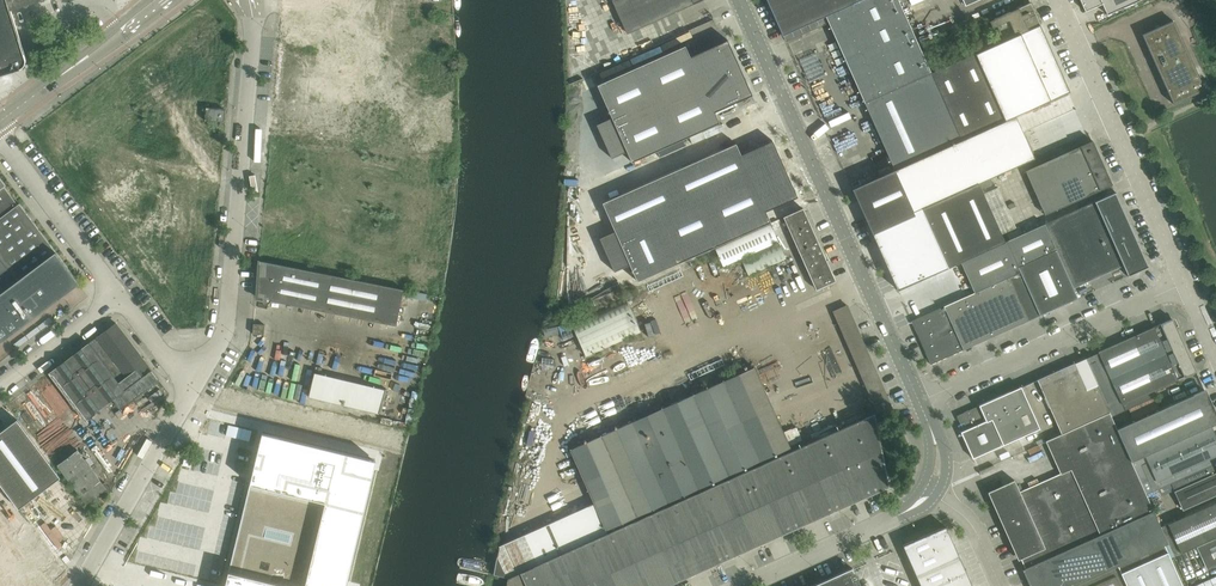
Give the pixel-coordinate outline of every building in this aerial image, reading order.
[(21,67),(22,66),(23,66),(25,64),(25,63),(26,62),(26,60),(26,59),(26,57),(11,11),(47,0),(0,0),(0,74),(21,67)] [(274,135),(380,142),(380,134),(390,134),(390,121),(391,112),(386,112),(387,104),(398,105),(401,53),(378,52),(381,0),(282,0),(274,135)] [(628,33),(702,0),(613,0),(628,33)] [(784,36),(826,17),(894,168),(961,138),(962,140),(1006,120),(975,53),(932,73),(899,0),(768,0),(784,36)] [(1085,12),(1102,4),(1107,15),(1140,0),(1080,0),(1085,12)] [(1004,40),(1013,37),(1040,24),(1031,3),(994,19),(1004,40)] [(1174,21),(1143,35),(1173,104),(1205,90),(1174,21)] [(612,118),(597,125),(612,158),(627,151),(632,162),(720,123),(715,112),(753,95),(745,79),(740,66),(734,52),(728,40),(690,57),(686,46),(598,85),(612,118)] [(1083,119),(1056,51),(1038,58),(1065,126),(1083,119)] [(609,67),(612,74),(634,65),(631,58),(609,67)] [(208,106),(207,119),(225,120),(225,107),(208,106)] [(962,140),(896,170),(915,212),(925,207),(979,183),(1024,162),(1035,158),(1034,157),(1023,133),(1016,116),(1006,120),(962,140)] [(849,149),(847,142),(842,144),(839,136),(835,137),(840,152),(849,149)] [(1027,170),(1037,193),(1103,163),(1093,141),(1027,170)] [(683,261),(784,216),(803,208),(787,173),(770,181),(767,174),(752,180),(735,143),(604,202),(638,280),(683,261)] [(1103,163),(1037,193),(1046,214),(1112,185),(1103,163)] [(873,233),(901,221),(916,214),(915,212),(896,170),(853,189),(873,233)] [(2,342),(80,284),(20,204),(18,205),(4,187),(6,185),(0,178),(0,340),(2,342)] [(1006,240),(981,185),(926,210),(945,253),(950,264),(1006,240)] [(996,195),(1003,220),(1010,218),(1001,187),(985,191),(987,197),(996,195)] [(1066,292),(1123,266),(1128,276),(1135,273),(1135,271),(1139,269),(1140,271),(1149,267),(1149,266),(1148,266),(1119,201),(1116,193),(1116,192),(1007,241),(963,261),(977,292),(911,321),(931,364),(1029,320),(1070,302),(1066,292)] [(835,281),(803,209),(784,217),(817,290),(835,281)] [(924,211),(873,234),(898,290),(949,267),(924,211)] [(771,224),(715,249),(723,266),(779,241),(771,224)] [(741,258),(749,276),(787,259),(779,242),(741,258)] [(257,298),(263,299),(263,300),(263,301),(264,302),(264,303),(265,303),(266,304),(267,304),(268,304),(269,303),(270,303),(270,302),(271,301),(326,312),(334,275),(284,265),(260,260),(257,298)] [(397,326),(404,290),(334,275),(326,312),(397,326)] [(572,325),(587,357),(642,332),(627,300),(572,325)] [(833,312),(878,413),(892,407),(847,305),(833,312)] [(1196,371),(1173,319),(1099,352),(1099,353),(1086,359),(1097,384),(1110,413),(1112,416),(1159,395),(1156,389),(1196,371)] [(254,324),(253,334),(264,335),(265,325),(254,324)] [(84,348),(127,406),(132,401),(153,386),(159,382),(115,325),(89,345),(88,345),(84,348)] [(127,406),(84,348),(49,375),(84,423),(112,401),(120,412),(127,406)] [(1075,363),(1037,380),(1061,434),(1110,413),(1097,384),(1087,389),(1075,363)] [(755,367),(571,449),(594,503),(606,529),(790,447),(755,367)] [(309,396),(379,413),(385,389),(315,373),(309,396)] [(1040,428),(1021,387),(957,416),(961,424),(964,423),(967,429),(961,432),(973,458),(1040,428)] [(1211,426),(1215,424),(1215,416),(1204,390),(1117,429),(1146,494),(1171,483),(1215,463),(1215,437),(1211,426)] [(1015,480),(991,491),(988,492),(1018,560),(1021,559),(1025,568),(1154,511),(1146,494),(1117,429),(1112,416),(1110,413),(1061,434),(1056,437),(1071,469),(1020,492),(1015,480)] [(522,573),(528,585),(668,585),(889,487),(875,415),(707,490),(608,534),(522,573)] [(19,509),(61,477),(36,444),(17,420),(0,433),(0,483),(19,509)] [(791,443),(803,438),(797,426),(785,431),(791,443)] [(369,490),(368,490),(373,469),(375,461),(263,434),(260,446),(258,454),(257,454),(225,585),(346,585),(369,490)] [(78,450),(58,465),(74,486),(87,504),(92,500),(94,502),(111,489),(105,482),(103,484),(78,450)] [(1171,483),(1183,510),(1215,495),(1215,463),(1171,483)] [(499,546),(494,576),(508,579),(522,573),(608,534),(606,529),(594,503),(499,546)] [(1215,538),(1215,503),(1161,527),(1169,544),(1165,545),(1171,558),(1174,557),(1197,546),(1215,538)] [(1171,558),(1165,545),(1169,544),(1161,527),(1154,511),(1025,568),(1023,570),(1030,585),(1183,585),(1171,558)] [(903,545),(904,548),(921,585),(973,585),(948,530),(946,527),(940,529),(929,534),(903,545)] [(1197,546),(1207,568),(1215,564),(1215,538),(1197,546)] [(853,568),(813,585),(861,585),(853,568)] [(507,585),(528,585),(522,573),(508,579),(507,585)] [(1193,585),(1215,585),(1215,576),(1193,585)]
